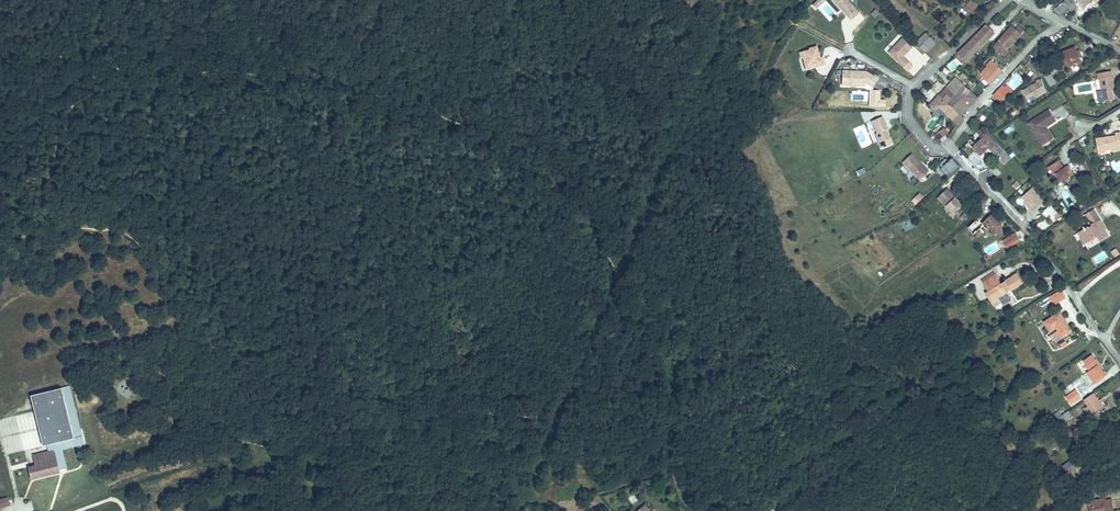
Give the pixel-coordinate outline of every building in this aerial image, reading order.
[(811,5),(815,9),(825,0),(817,0),(811,5)] [(848,0),(838,0),(842,5),(840,7),(852,19),(859,13),(848,0)] [(1077,7),(1071,0),(1064,0),(1055,9),(1061,15),(1068,8),(1072,12),(1077,7)] [(982,10),(971,1),(965,7),(976,17),(982,10)] [(875,18),(880,12),(876,9),(870,14),(875,18)] [(994,33),(986,26),(980,32),(988,40),(994,33)] [(1006,50),(1024,31),(1018,26),(1015,29),(1012,26),(992,49),(995,52),(996,51),(998,52),(999,51),(1004,56),(1008,52),(1006,50)] [(966,62),(988,40),(980,32),(958,53),(956,55),(957,57),(959,55),(966,62)] [(926,53),(936,43),(931,37),(920,47),(926,53)] [(903,38),(889,53),(898,62),(903,57),(906,54),(905,53),(911,46),(903,38)] [(825,64),(823,57),(820,57),(817,46),(809,48),(809,50),(799,52),(801,58),(803,58),(805,67),(816,64),(817,67),(825,64)] [(1081,62),(1075,47),(1063,52),(1069,67),(1081,62)] [(909,63),(903,57),(898,62),(904,68),(909,63)] [(999,67),(998,67),(997,66),(998,65),(996,62),(994,63),(991,60),(987,65),(988,66),(997,76),(1002,70),(999,67)] [(997,76),(988,66),(982,73),(984,76),(983,77),(990,84),(997,76)] [(1060,81),(1052,66),(1042,72),(1050,87),(1060,81)] [(1028,79),(1034,73),(1025,67),(1020,72),(1028,79)] [(878,78),(865,72),(842,71),(842,85),(853,86),(854,82),(865,83),(873,87),(878,78)] [(1111,71),(1097,74),(1098,81),(1100,81),(1102,92),(1104,103),(1112,102),(1111,94),(1115,93),(1113,82),(1114,82),(1114,77),(1112,77),(1111,71)] [(1016,90),(1023,81),(1016,75),(1009,84),(1016,90)] [(956,78),(947,87),(957,95),(961,100),(971,91),(956,78)] [(1041,80),(1022,89),(1027,99),(1034,96),(1035,97),(1047,91),(1041,80)] [(1001,101),(1012,90),(1007,86),(1004,88),(1002,86),(994,95),(1001,101)] [(939,95),(930,105),(936,111),(941,106),(958,125),(964,119),(961,116),(958,113),(948,104),(957,95),(947,87),(940,95),(939,95)] [(957,95),(948,104),(958,113),(965,105),(969,108),(978,98),(971,91),(961,100),(957,95)] [(1104,103),(1102,92),(1096,94),(1098,105),(1104,103)] [(873,105),(876,99),(869,96),(867,101),(873,105)] [(961,116),(969,108),(965,105),(958,113),(961,116)] [(1050,111),(1037,120),(1039,123),(1033,127),(1044,145),(1054,139),(1047,129),(1046,130),(1045,128),(1046,127),(1056,121),(1050,111)] [(890,138),(886,129),(888,129),(882,116),(872,121),(877,133),(875,134),(879,142),(890,138)] [(1044,145),(1033,127),(1039,123),(1037,120),(1029,125),(1042,146),(1044,145)] [(976,132),(981,137),(985,132),(981,127),(976,132)] [(944,128),(936,135),(939,139),(947,132),(944,128)] [(985,132),(981,137),(983,138),(974,147),(981,154),(989,148),(1003,162),(1009,157),(985,132)] [(1115,133),(1116,136),(1096,139),(1098,154),(1104,153),(1104,152),(1112,151),(1111,148),(1119,147),(1119,133),(1115,133)] [(1012,158),(1016,154),(1009,147),(1005,151),(1012,158)] [(929,171),(924,166),(923,167),(916,160),(917,159),(912,154),(903,162),(920,180),(929,171)] [(948,161),(947,160),(935,169),(944,180),(960,167),(953,158),(948,161)] [(924,166),(917,159),(916,160),(923,167),(924,166)] [(1057,161),(1049,166),(1054,174),(1057,173),(1062,182),(1074,175),(1068,166),(1064,168),(1062,170),(1057,161)] [(859,175),(866,172),(863,167),(856,170),(859,175)] [(1033,212),(1044,201),(1032,188),(1022,197),(1026,201),(1030,206),(1029,208),(1033,212)] [(951,197),(953,195),(948,189),(945,191),(951,197)] [(962,204),(953,195),(951,197),(945,191),(939,197),(954,213),(962,204)] [(919,202),(924,197),(920,193),(915,198),(919,202)] [(1050,205),(1046,210),(1057,221),(1061,216),(1050,205)] [(1098,217),(1093,209),(1085,215),(1089,222),(1098,217)] [(960,218),(964,221),(968,215),(963,212),(960,218)] [(993,213),(984,221),(991,228),(991,234),(1001,235),(1002,225),(995,218),(996,217),(993,213)] [(1108,236),(1103,229),(1105,228),(1099,218),(1080,230),(1087,242),(1097,236),(1100,241),(1108,236)] [(974,235),(984,225),(977,219),(968,229),(974,235)] [(1087,242),(1080,230),(1077,231),(1085,243),(1087,242)] [(1008,248),(1020,241),(1015,234),(1004,241),(1008,248)] [(1119,255),(1119,254),(1116,248),(1111,251),(1115,258),(1119,255)] [(1007,292),(1006,290),(1009,288),(1011,290),(1023,283),(1017,274),(1001,284),(998,279),(988,285),(991,290),(986,293),(990,300),(997,295),(998,298),(1007,292)] [(1065,298),(1060,290),(1052,295),(1057,303),(1065,298)] [(1009,294),(1000,298),(1003,305),(1012,301),(1009,294)] [(997,295),(990,300),(993,305),(1000,300),(998,298),(997,295)] [(1057,303),(1052,295),(1049,297),(1054,305),(1057,303)] [(1072,332),(1060,313),(1044,323),(1050,331),(1056,327),(1063,338),(1072,332)] [(1092,355),(1084,361),(1087,366),(1086,366),(1089,370),(1087,372),(1093,380),(1102,373),(1104,377),(1107,375),(1105,371),(1103,372),(1101,369),(1099,370),(1097,366),(1099,364),(1096,359),(1095,360),(1092,355)] [(1095,383),(1104,377),(1102,373),(1093,380),(1095,383)] [(53,450),(56,460),(61,459),(57,442),(81,436),(81,433),(79,434),(69,393),(71,392),(69,386),(30,396),(43,446),(46,445),(48,452),(53,450)] [(1075,389),(1064,396),(1070,405),(1081,397),(1075,389)] [(81,433),(71,392),(69,393),(79,434),(81,433)] [(1099,400),(1094,393),(1084,400),(1093,413),(1103,407),(1099,400)] [(1055,414),(1062,423),(1070,417),(1066,411),(1061,415),(1058,411),(1055,414)] [(61,449),(83,444),(81,436),(57,442),(61,459),(56,460),(58,470),(65,468),(61,449)] [(58,470),(56,460),(53,450),(48,452),(33,455),(35,465),(28,467),(31,479),(59,472),(58,470)] [(1075,457),(1062,465),(1067,474),(1080,466),(1075,457)] [(9,505),(7,498),(0,500),(0,507),(9,505)] [(1093,500),(1095,510),(1099,510),(1107,510),(1114,510),(1112,499),(1105,500),(1100,501),(1099,499),(1093,500)]
